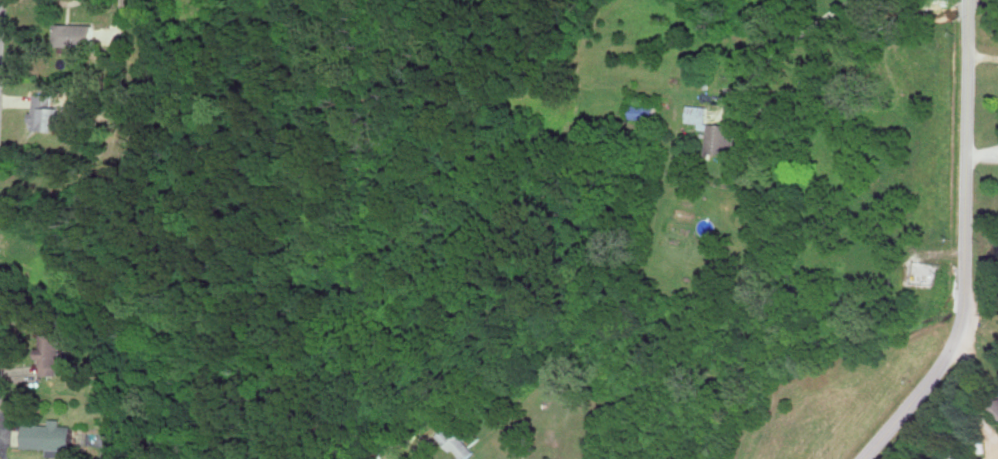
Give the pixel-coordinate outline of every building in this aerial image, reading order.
[(96,23),(58,23),(58,45),(96,45),(96,23)] [(35,129),(63,129),(64,106),(55,106),(55,93),(38,93),(38,111),(35,111),(35,129)] [(709,105),(687,104),(687,121),(699,122),(699,128),(710,129),(709,148),(736,149),(738,124),(708,122),(709,105)] [(63,334),(43,334),(43,375),(64,374),(63,334)] [(997,419),(997,401),(989,407),(997,419)] [(76,425),(64,425),(64,418),(52,418),(52,424),(26,424),(26,447),(51,448),(50,455),(66,456),(66,449),(75,449),(76,425)] [(476,451),(451,423),(439,434),(462,458),(468,458),(476,451)]
